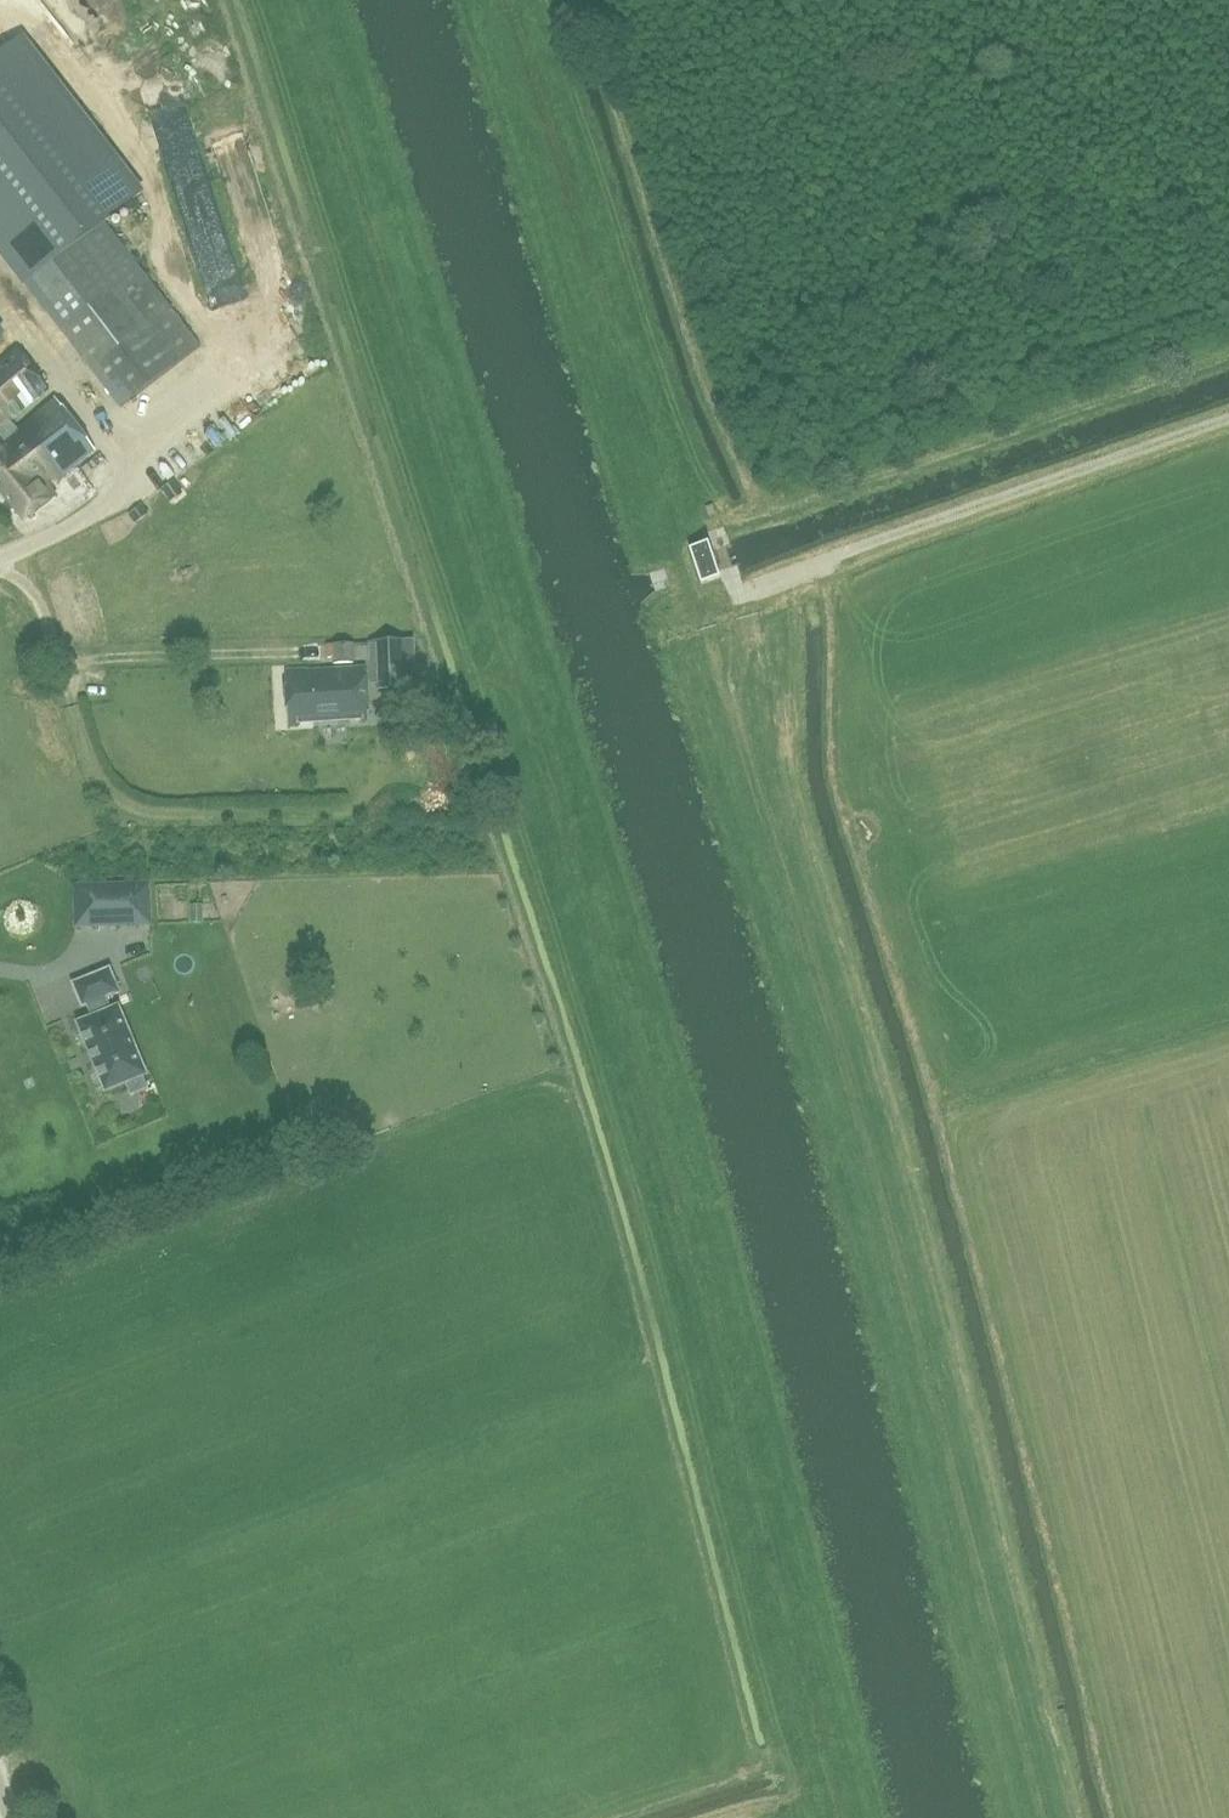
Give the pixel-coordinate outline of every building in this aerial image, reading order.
[(0,56),(0,253),(89,370),(172,308),(106,221),(140,196),(21,40),(0,56)] [(13,425),(10,420),(47,389),(12,348),(0,358),(0,436),(13,425)] [(200,385),(179,394),(183,406),(205,398),(200,385)] [(0,436),(0,492),(25,522),(39,510),(49,523),(66,510),(46,485),(94,450),(57,399),(17,429),(13,425),(0,436)] [(172,503),(185,493),(175,479),(162,490),(172,503)] [(150,513),(143,504),(130,514),(136,523),(150,513)] [(689,548),(701,584),(720,577),(708,542),(689,548)] [(355,662),(354,638),(333,638),(334,662),(355,662)] [(408,641),(374,643),(376,689),(411,686),(408,641)] [(364,669),(286,673),(288,723),(366,719),(364,669)] [(403,695),(405,715),(421,713),(419,694),(403,695)] [(149,884),(94,886),(95,925),(150,924),(149,884)] [(109,969),(74,983),(83,1006),(87,1004),(105,997),(119,991),(109,969)] [(93,1017),(79,1023),(106,1089),(145,1073),(118,1007),(111,1010),(105,997),(87,1004),(93,1017)]
